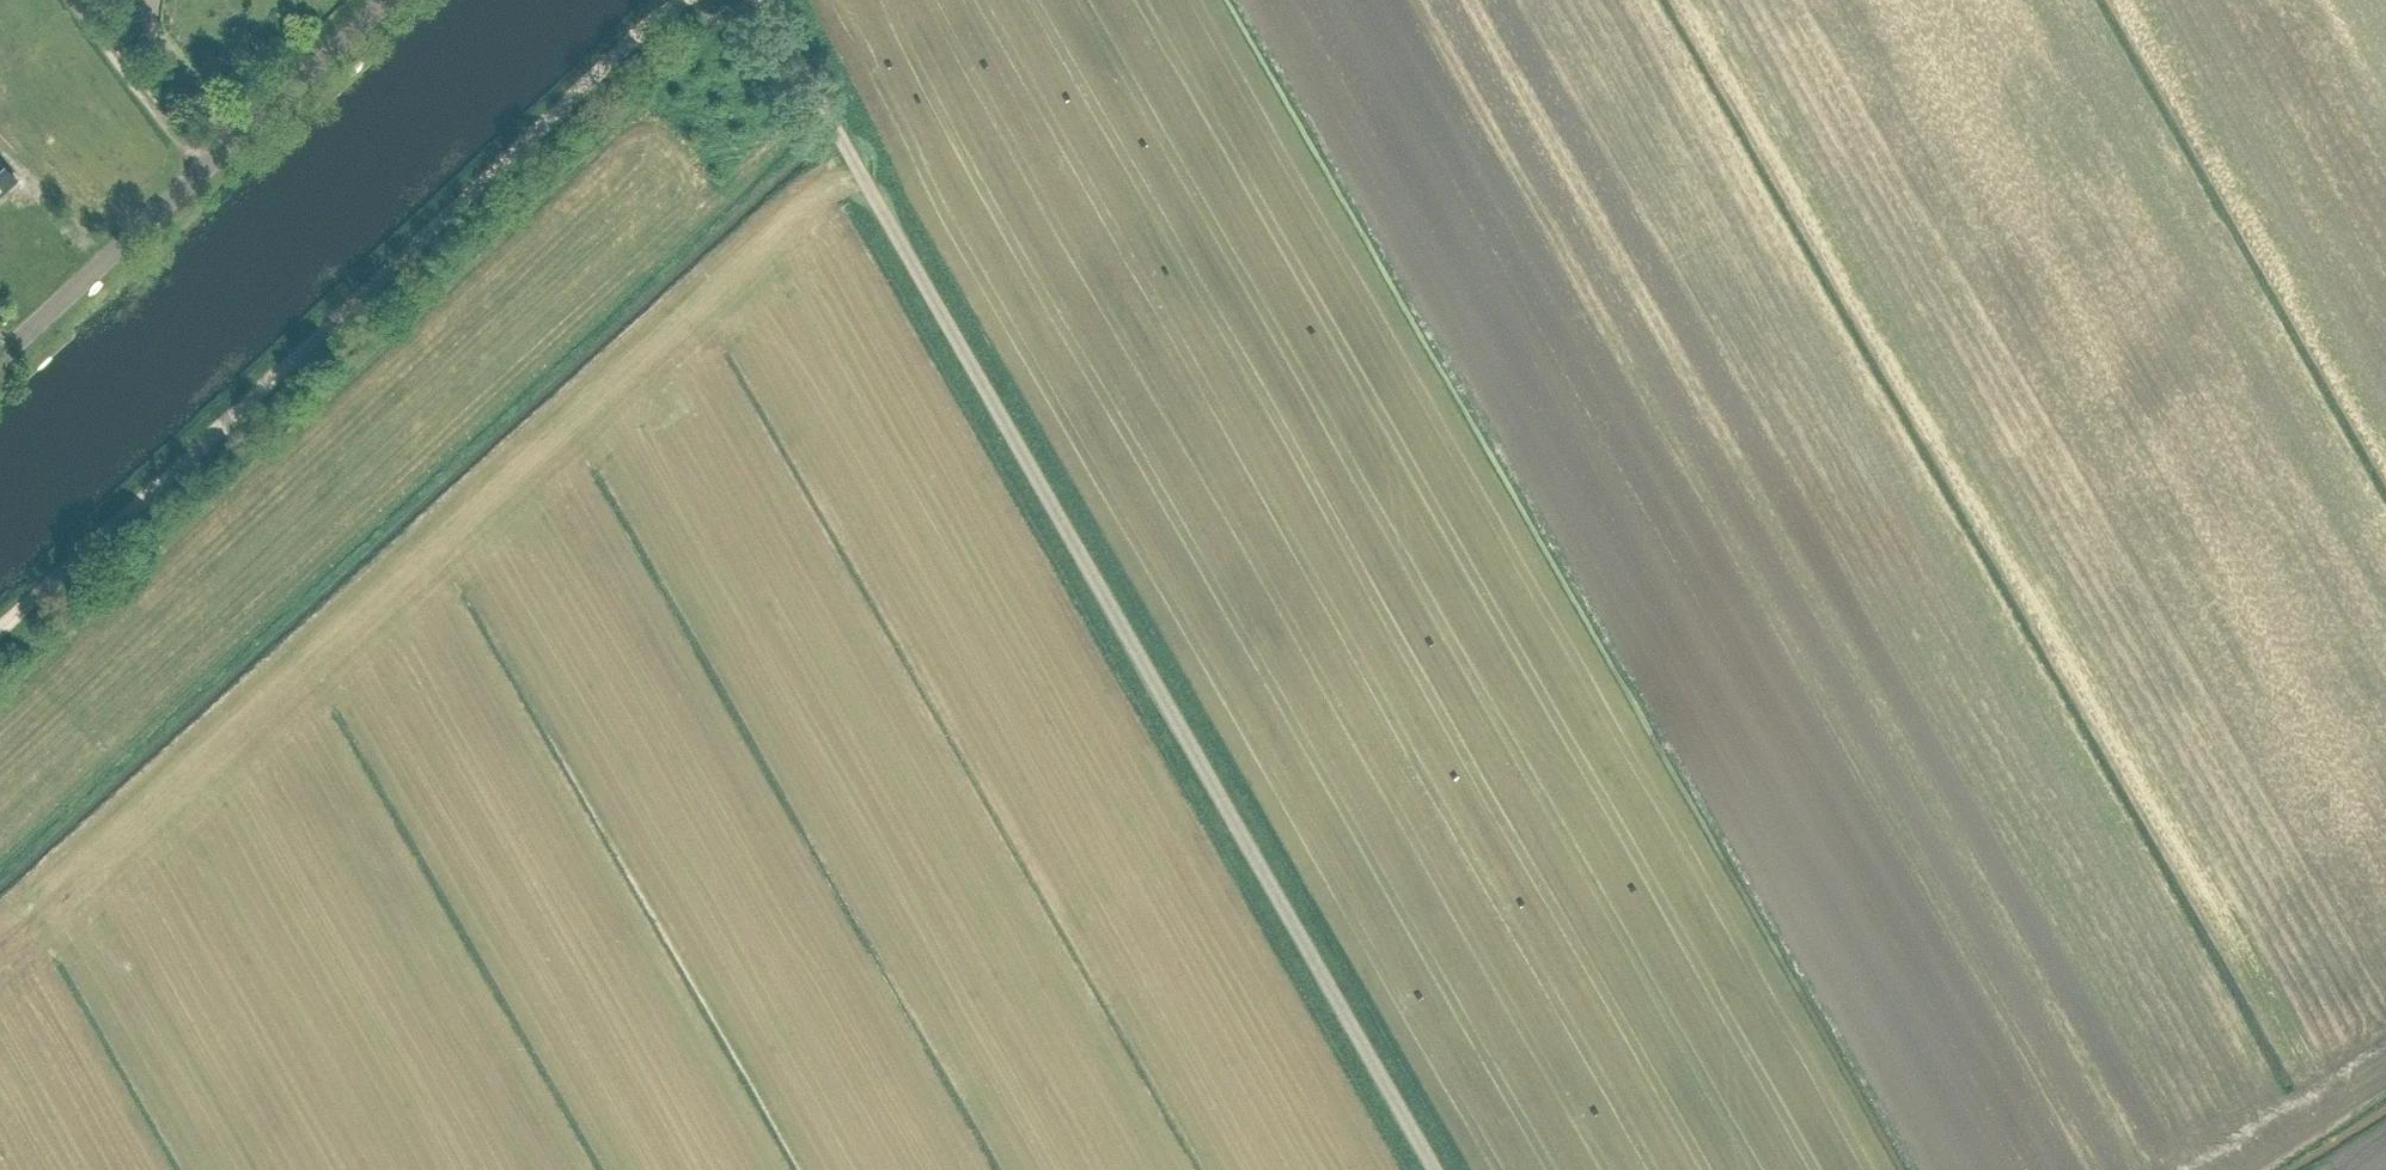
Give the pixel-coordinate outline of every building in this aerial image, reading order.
[(0,162),(0,196),(17,181),(0,162)]
